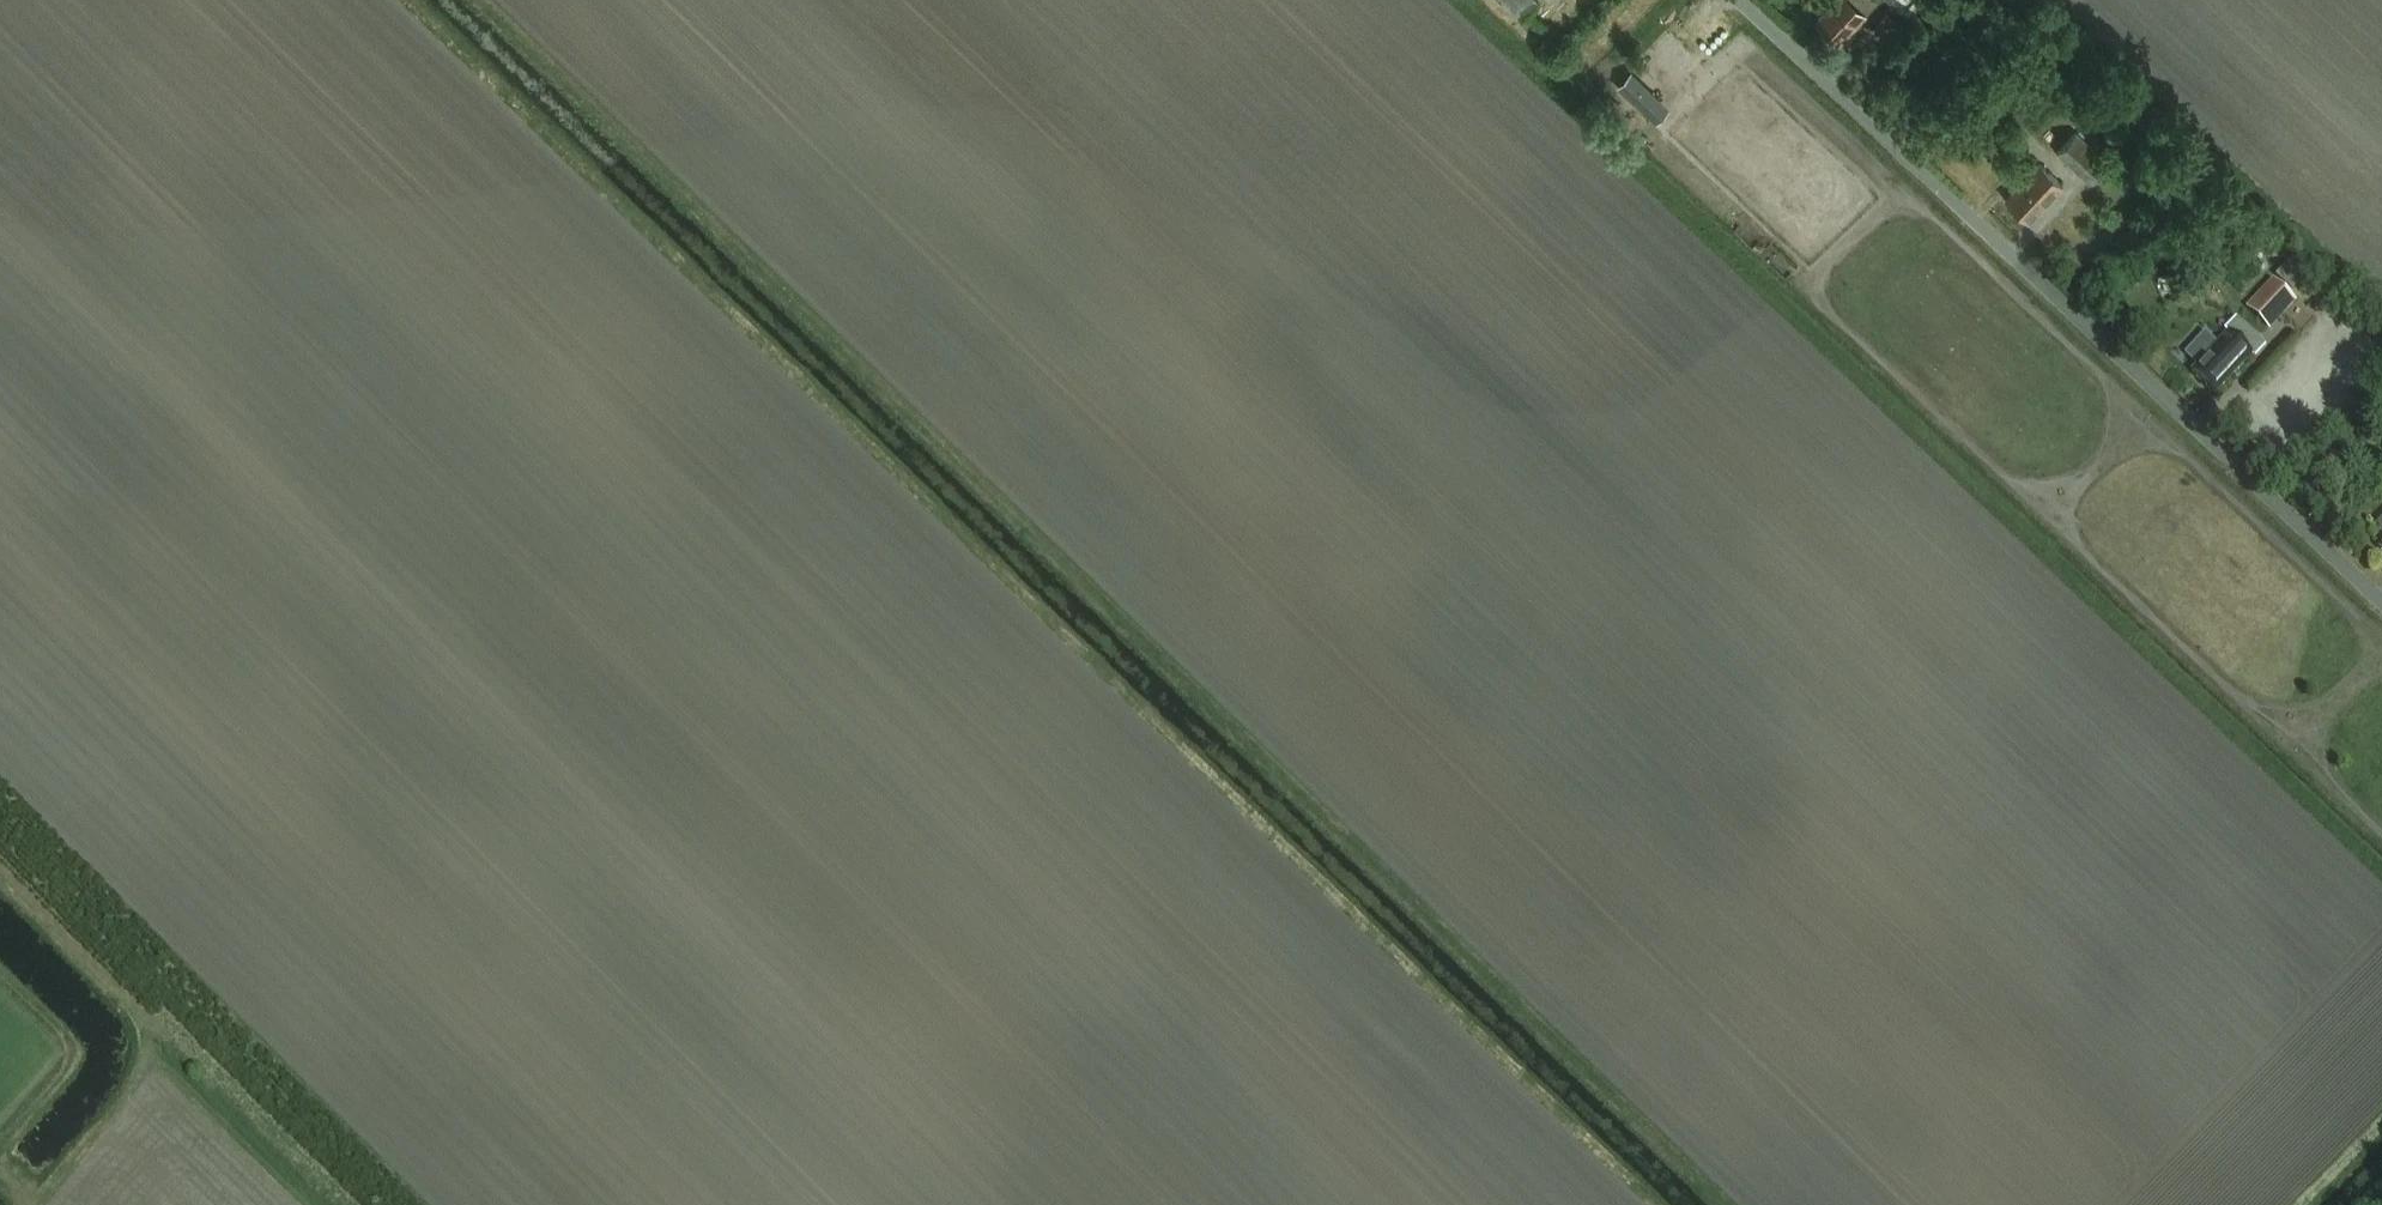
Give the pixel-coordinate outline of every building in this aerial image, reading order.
[(1523,19),(1539,2),(1537,0),(1503,0),(1523,19)] [(1865,15),(1849,0),(1835,0),(1816,21),(1838,42),(1865,15)] [(1865,15),(1878,0),(1849,0),(1865,15)] [(1643,90),(1629,76),(1619,87),(1633,100),(1643,90)] [(2088,183),(2107,162),(2075,132),(2056,153),(2088,183)] [(2030,222),(2063,186),(2040,164),(2006,200),(2030,222)] [(2293,293),(2313,273),(2297,256),(2276,277),(2293,293)] [(2265,328),(2292,300),(2272,281),(2246,309),(2265,328)] [(2226,333),(2229,336),(2192,375),(2216,398),(2253,359),(2255,361),(2267,349),(2237,321),(2226,333)]
